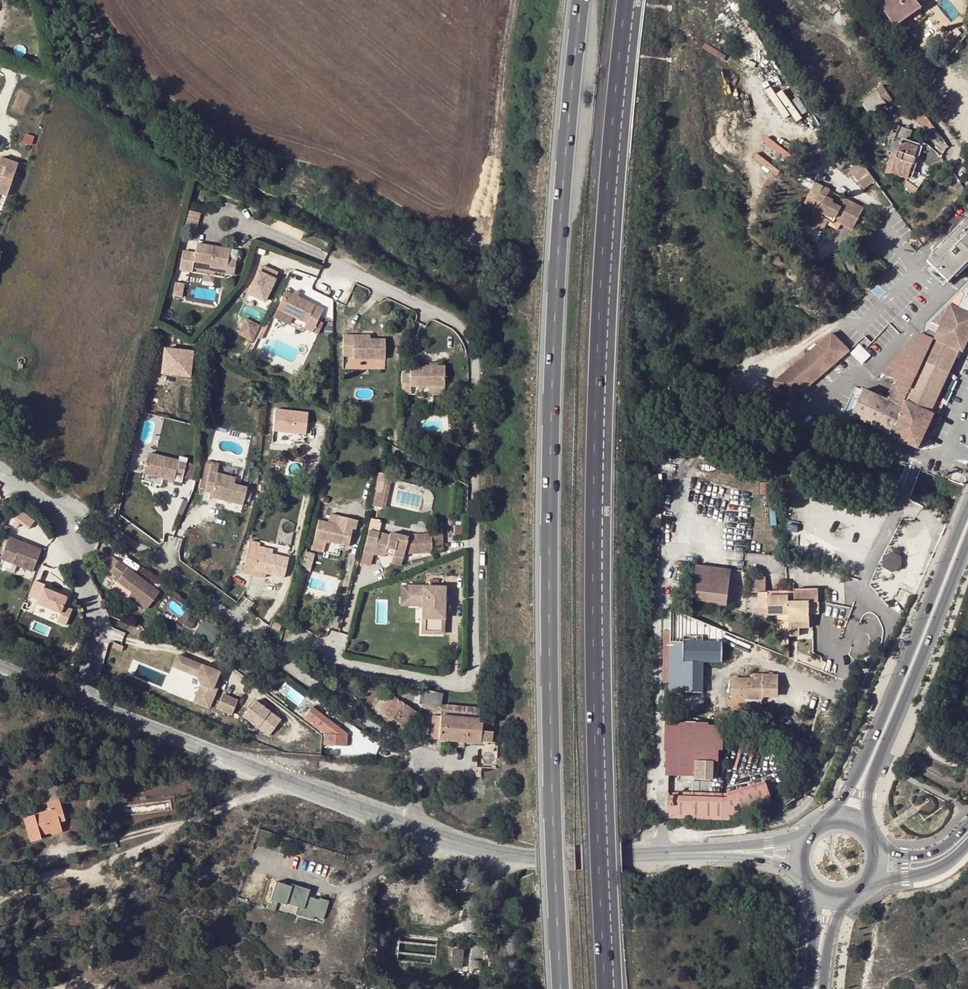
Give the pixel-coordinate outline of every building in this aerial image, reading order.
[(915,0),(884,0),(878,4),(894,26),(920,8),(915,0)] [(884,105),(875,91),(862,99),(871,113),(884,105)] [(937,131),(917,106),(909,114),(917,122),(918,120),(932,135),(937,131)] [(891,152),(885,171),(891,173),(907,179),(911,168),(915,169),(922,147),(922,145),(921,145),(920,144),(909,140),(912,130),(898,125),(896,133),(890,131),(888,137),(891,138),(887,150),(891,152)] [(861,160),(850,167),(864,188),(875,181),(861,160)] [(815,182),(808,197),(821,204),(817,211),(813,209),(808,220),(824,228),(829,218),(851,230),(863,208),(845,199),(840,208),(832,204),(833,200),(826,196),(829,190),(815,182)] [(821,204),(808,197),(804,204),(813,209),(817,211),(821,204)] [(200,210),(188,207),(183,226),(195,229),(200,210)] [(822,232),(824,228),(808,220),(806,224),(822,232)] [(927,262),(947,282),(967,261),(967,220),(927,262)] [(230,245),(196,240),(194,249),(182,247),(178,268),(192,270),(193,260),(209,262),(208,265),(224,268),(224,272),(233,273),(236,257),(228,255),(229,246),(230,245)] [(237,247),(229,246),(228,255),(236,257),(237,247)] [(249,293),(270,301),(282,271),(261,263),(249,293)] [(184,280),(174,279),(172,293),(181,295),(184,280)] [(324,306),(285,287),(276,305),(307,319),(304,325),(313,329),(324,306)] [(926,336),(958,350),(962,351),(967,337),(967,313),(948,304),(937,315),(928,324),(928,329),(926,336)] [(307,319),(276,305),(273,314),(303,328),(304,325),(307,319)] [(259,322),(245,315),(237,332),(251,339),(259,322)] [(353,337),(353,333),(342,332),(342,354),(352,354),(352,357),(385,357),(385,337),(369,337),(353,337)] [(926,336),(919,333),(901,352),(949,373),(958,350),(926,336)] [(794,405),(800,399),(817,383),(848,352),(830,334),(795,369),(777,387),(780,390),(794,405)] [(193,377),(196,349),(166,345),(162,373),(193,377)] [(949,373),(901,352),(880,372),(897,381),(892,393),(889,391),(887,397),(890,398),(888,402),(863,391),(852,417),(891,434),(890,437),(919,450),(934,415),(931,413),(949,373)] [(444,369),(409,369),(408,377),(400,377),(399,397),(409,398),(409,391),(444,391),(444,369)] [(276,408),(275,431),(309,433),(310,410),(276,408)] [(186,460),(147,451),(142,471),(173,478),(174,473),(182,475),(186,460)] [(191,478),(195,463),(186,460),(182,475),(182,476),(191,478)] [(224,480),(225,473),(208,469),(203,489),(210,491),(209,495),(242,503),(247,486),(233,482),(224,480)] [(380,471),(374,504),(388,506),(393,473),(380,471)] [(235,476),(225,473),(224,480),(233,482),(235,476)] [(16,520),(29,529),(36,519),(23,510),(16,520)] [(337,523),(317,519),(313,536),(347,545),(351,527),(354,527),(356,519),(339,515),(337,523)] [(388,534),(368,530),(363,550),(383,555),(386,546),(394,548),(393,554),(403,556),(404,551),(432,550),(431,531),(408,532),(408,534),(389,531),(388,534)] [(440,530),(431,531),(432,550),(441,549),(440,530)] [(43,548),(11,535),(2,556),(34,570),(43,548)] [(288,556),(271,552),(256,549),(252,569),(284,576),(288,556)] [(894,550),(884,562),(894,571),(905,559),(894,550)] [(403,556),(393,554),(391,561),(401,563),(403,556)] [(160,590),(119,559),(111,570),(119,576),(117,579),(131,590),(129,593),(147,606),(160,590)] [(730,566),(695,562),(691,598),(726,602),(730,566)] [(767,575),(752,575),(752,590),(760,590),(767,591),(767,575)] [(35,581),(28,598),(61,611),(57,621),(67,625),(73,607),(66,604),(70,594),(35,581)] [(406,598),(406,585),(399,585),(399,606),(422,606),(422,598),(406,598)] [(444,586),(406,585),(406,598),(422,598),(422,606),(422,633),(444,633),(444,586)] [(788,620),(788,602),(788,591),(779,590),(767,591),(760,590),(760,620),(771,620),(776,620),(776,644),(788,644),(788,627),(788,620)] [(788,591),(788,602),(788,620),(809,620),(809,614),(808,602),(818,602),(818,591),(794,591),(788,591)] [(819,613),(818,602),(808,602),(809,614),(819,613)] [(195,619),(187,614),(182,623),(190,628),(195,619)] [(204,618),(197,631),(207,637),(214,624),(204,618)] [(281,622),(273,619),(270,626),(278,628),(281,622)] [(683,635),(683,641),(682,692),(702,693),(702,661),(721,661),(721,642),(702,641),(702,636),(683,635)] [(670,641),(669,692),(682,692),(683,641),(670,641)] [(180,647),(173,658),(196,672),(200,681),(191,697),(205,705),(214,690),(209,687),(219,670),(180,647)] [(730,698),(746,698),(746,697),(761,697),(762,697),(762,695),(777,696),(777,676),(764,675),(764,673),(753,673),(752,678),(731,678),(730,698)] [(442,693),(424,689),(422,703),(439,707),(442,693)] [(220,693),(212,708),(226,716),(235,702),(220,693)] [(415,711),(393,695),(390,699),(392,701),(389,705),(382,700),(377,707),(404,726),(415,711)] [(390,699),(385,696),(382,700),(389,705),(392,701),(390,699)] [(746,697),(746,698),(746,708),(761,708),(761,697),(746,697)] [(326,736),(341,748),(352,734),(314,704),(304,717),(327,735),(326,736)] [(480,709),(441,705),(440,716),(479,719),(480,709)] [(425,737),(438,739),(439,728),(440,716),(432,715),(430,732),(425,731),(425,737)] [(438,739),(448,740),(480,743),(480,741),(491,742),(492,720),(479,719),(440,716),(439,728),(438,739)] [(696,719),(669,719),(668,772),(680,772),(695,772),(696,719)] [(808,746),(800,743),(796,751),(804,755),(808,746)] [(57,817),(63,815),(58,799),(63,797),(58,780),(37,786),(42,804),(46,803),(48,810),(23,817),(30,841),(41,839),(40,834),(50,832),(60,828),(59,821),(57,817)] [(681,818),(725,824),(725,822),(778,821),(778,804),(681,797),(681,818)] [(290,889),(274,884),(269,902),(285,907),(285,906),(296,910),(294,917),(312,922),(313,919),(322,922),(328,904),(318,900),(317,902),(307,899),(309,892),(290,886),(290,889)] [(462,969),(462,951),(453,951),(451,968),(462,969)] [(480,964),(470,963),(469,969),(480,971),(480,964)]
